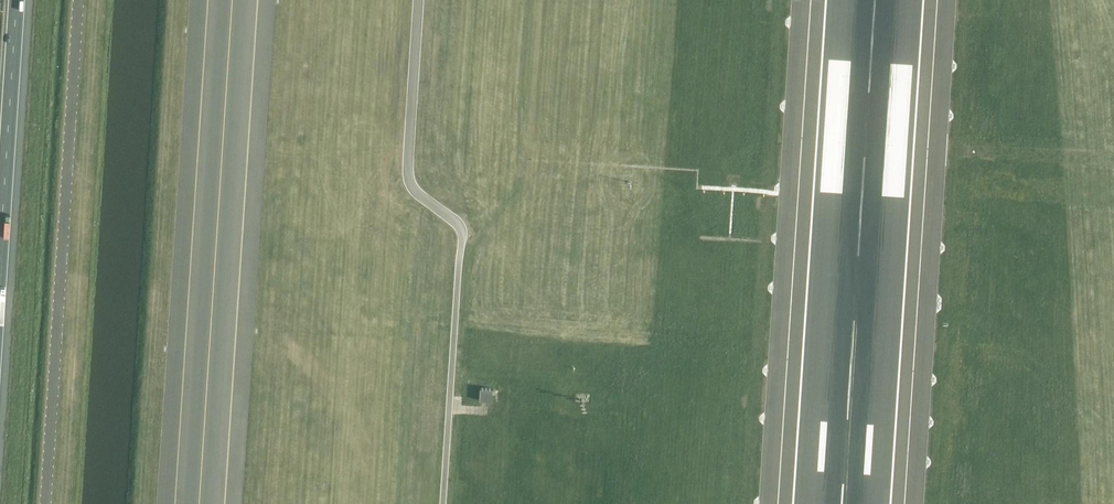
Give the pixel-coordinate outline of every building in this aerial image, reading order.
[(479,400),(492,401),(492,388),(480,388),(479,400)]
